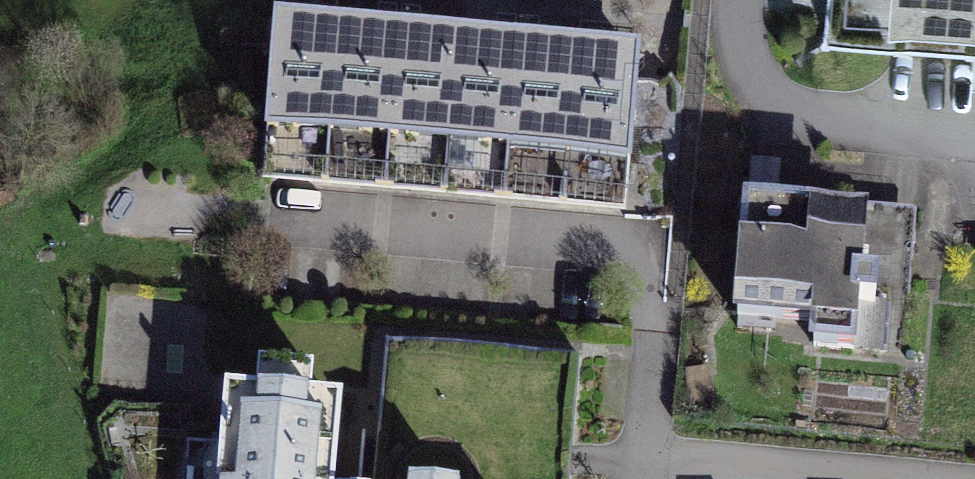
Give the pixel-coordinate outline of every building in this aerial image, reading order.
[(837,46),(974,60),(974,0),(843,0),(837,46)] [(350,95),(355,45),(295,39),(285,140),(313,143),(345,146),(350,95)] [(405,152),(415,51),(355,45),(350,95),(345,146),(375,149),(405,152)] [(448,54),(355,45),(350,95),(650,125),(655,75),(448,54)] [(465,158),(475,57),(415,51),(405,152),(434,155),(465,158)] [(525,164),(535,63),(475,57),(465,158),(495,161),(525,164)] [(585,170),(595,69),(535,63),(525,164),(555,167),(585,170)] [(650,125),(655,75),(595,69),(585,170),(616,173),(645,176),(650,125)] [(897,234),(762,220),(751,328),(886,342),(897,234)] [(247,408),(241,478),(363,478),(368,418),(247,408)]
